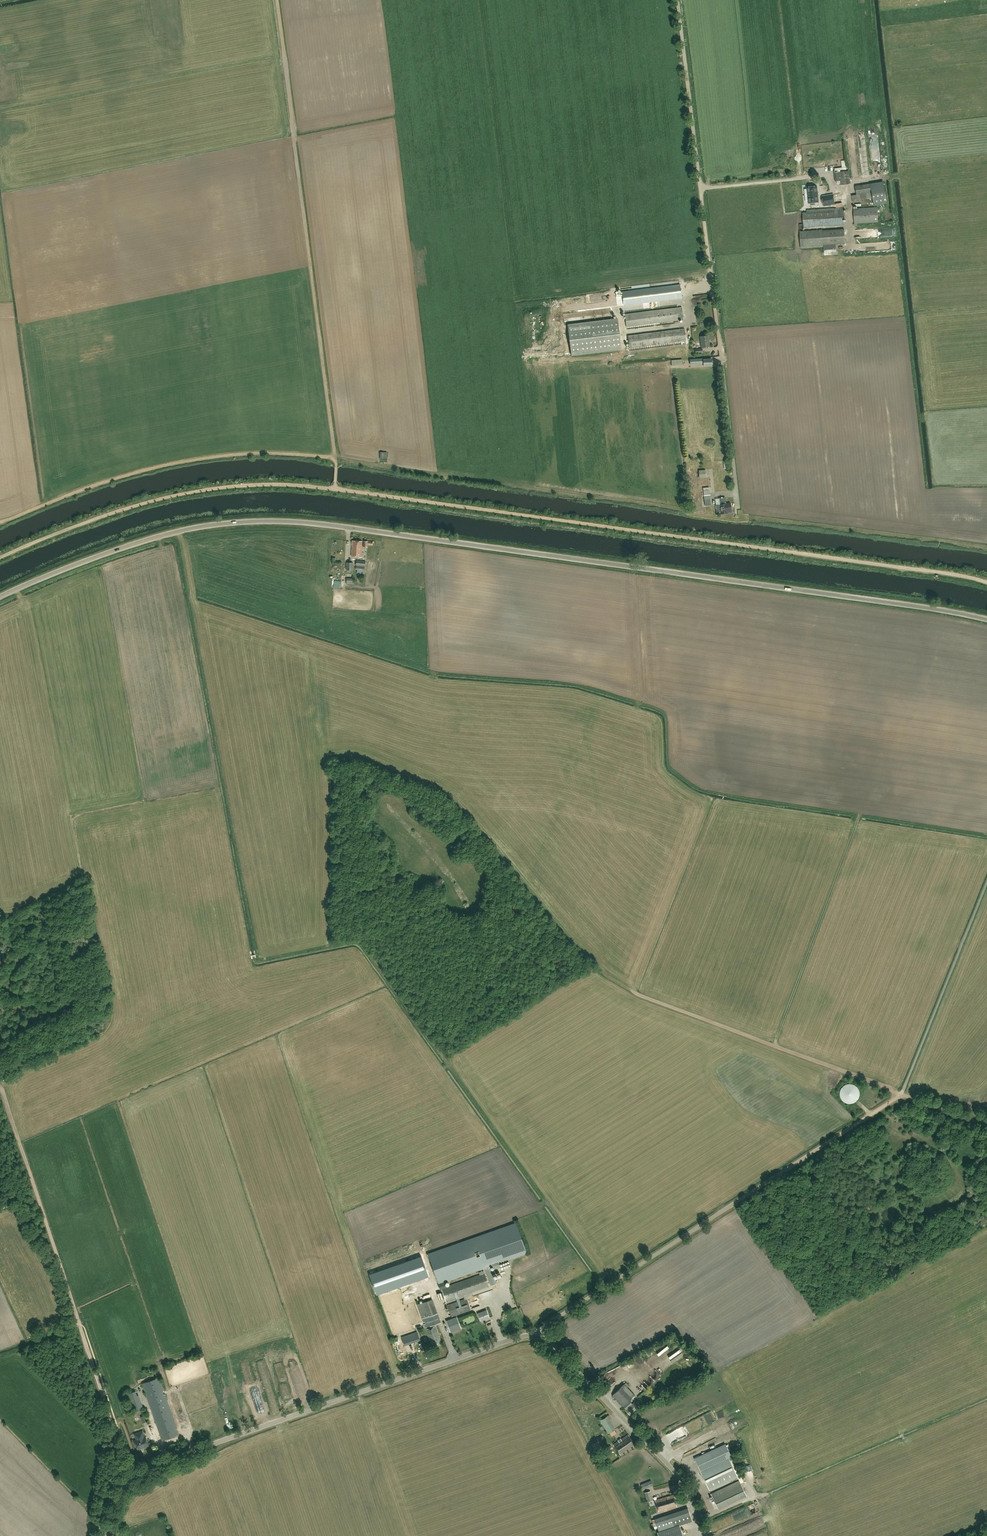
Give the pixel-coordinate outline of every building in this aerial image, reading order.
[(849,171),(836,172),(834,172),(835,182),(840,181),(840,185),(850,184),(849,171)] [(853,202),(873,198),(870,183),(855,186),(857,195),(852,196),(853,202)] [(809,184),(810,187),(807,187),(808,203),(811,203),(811,205),(815,205),(814,202),(818,202),(817,186),(814,186),(813,184),(809,184)] [(822,196),(824,206),(835,204),(833,194),(822,196)] [(854,224),(878,222),(877,207),(853,208),(854,224)] [(804,227),(844,224),(843,210),(803,213),(804,227)] [(871,228),(856,228),(857,237),(872,237),(871,228)] [(824,247),(824,245),(845,244),(844,229),(822,230),(800,231),(801,248),(824,247)] [(641,303),(681,298),(679,286),(622,293),(624,305),(634,304),(634,306),(636,305),(636,306),(641,305),(641,303)] [(626,327),(683,320),(682,307),(625,314),(626,327)] [(571,356),(622,350),(618,318),(567,324),(571,356)] [(629,348),(686,341),(684,329),(649,333),(649,331),(643,332),(643,334),(627,335),(629,348)] [(706,347),(709,346),(708,336),(700,336),(702,349),(695,349),(695,353),(702,352),(702,349),(706,349),(706,347)] [(716,514),(720,513),(720,514),(728,513),(728,512),(731,512),(730,503),(725,504),(725,497),(719,498),(720,504),(716,505),(716,514)] [(361,557),(362,541),(352,540),(351,556),(361,557)] [(515,1223),(429,1253),(440,1284),(485,1268),(492,1285),(496,1284),(492,1272),(497,1270),(497,1269),(501,1267),(499,1263),(526,1253),(515,1223)] [(446,1302),(489,1286),(484,1273),(441,1288),(446,1302)] [(451,1317),(471,1310),(467,1298),(447,1305),(451,1317)] [(426,1329),(435,1326),(434,1323),(439,1322),(431,1299),(417,1304),(426,1329)] [(486,1310),(478,1313),(480,1321),(489,1317),(486,1310)] [(435,1326),(426,1329),(432,1347),(441,1344),(435,1326)] [(419,1332),(396,1339),(400,1349),(422,1342),(419,1332)] [(637,1366),(644,1362),(640,1355),(633,1359),(637,1366)] [(162,1440),(179,1434),(159,1377),(142,1383),(162,1440)] [(631,1387),(627,1383),(625,1385),(624,1384),(612,1395),(623,1406),(626,1410),(625,1410),(630,1415),(641,1405),(636,1400),(633,1404),(629,1400),(635,1395),(632,1393),(634,1391),(632,1390),(631,1391),(628,1389),(631,1387)] [(608,1434),(615,1430),(607,1416),(600,1420),(608,1434)] [(144,1436),(143,1431),(135,1434),(137,1440),(135,1440),(138,1449),(149,1445),(145,1436),(144,1436)] [(620,1455),(635,1444),(628,1434),(613,1444),(620,1455)] [(709,1490),(738,1477),(723,1445),(695,1459),(709,1490)] [(643,1489),(653,1485),(651,1480),(641,1484),(643,1489)] [(718,1509),(747,1495),(740,1480),(711,1494),(718,1509)] [(647,1502),(653,1500),(650,1491),(644,1493),(647,1502)] [(658,1512),(677,1506),(673,1495),(655,1500),(658,1512)] [(655,1519),(659,1531),(657,1532),(659,1535),(683,1535),(679,1525),(692,1520),(688,1508),(655,1519)] [(732,1523),(743,1517),(741,1513),(730,1518),(732,1523)] [(758,1520),(732,1530),(734,1535),(739,1533),(739,1534),(743,1532),(743,1533),(761,1526),(758,1520)]
